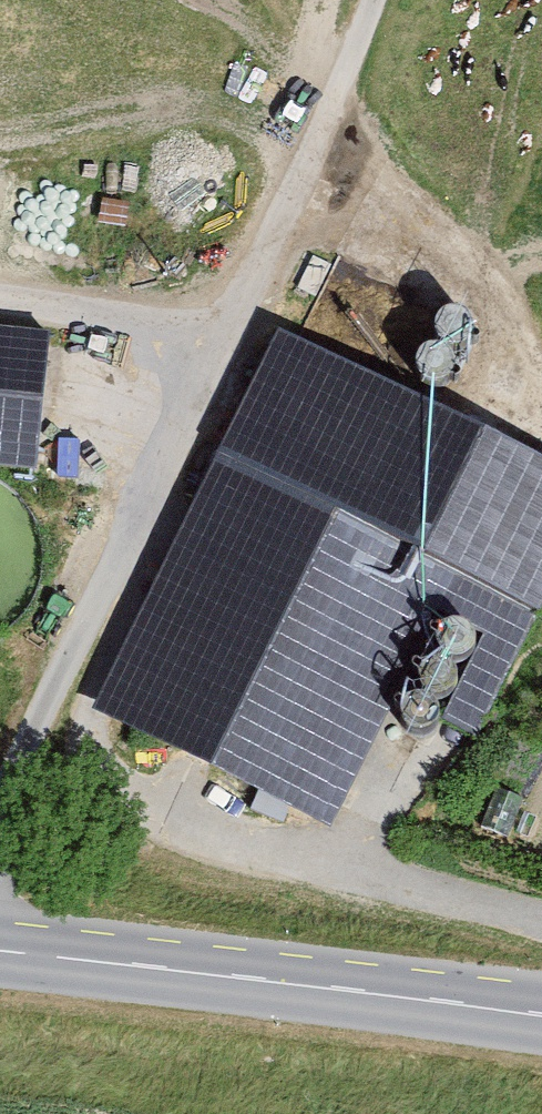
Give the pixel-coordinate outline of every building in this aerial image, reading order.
[(36,474),(48,335),(0,331),(0,471),(36,474)] [(107,717),(330,818),(425,610),(488,639),(448,726),(478,740),(541,599),(541,463),(278,343),(107,717)]
